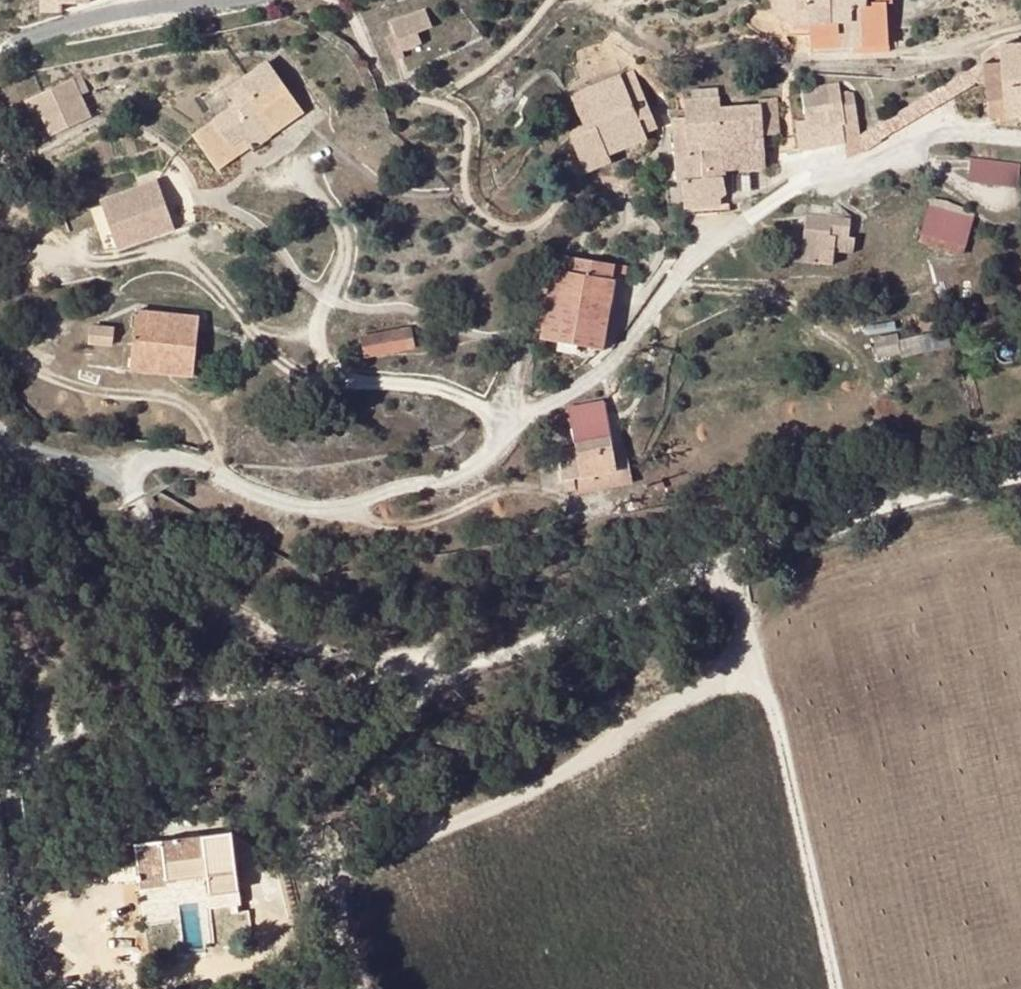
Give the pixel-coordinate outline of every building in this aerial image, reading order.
[(891,0),(770,0),(769,3),(770,7),(771,12),(773,16),(776,19),(779,23),(783,25),(787,27),(791,28),(805,28),(806,57),(886,54),(885,6),(891,5),(891,0)] [(416,28),(397,36),(403,49),(421,42),(416,28)] [(405,55),(403,49),(397,36),(388,39),(396,59),(405,55)] [(1002,63),(1009,68),(1012,99),(989,101),(991,119),(1020,116),(1020,44),(1001,44),(1002,63)] [(283,53),(270,63),(289,90),(303,80),(283,53)] [(253,115),(289,90),(270,63),(228,91),(237,105),(214,121),(216,123),(204,131),(220,152),(230,144),(242,137),(247,145),(250,149),(268,137),(253,115)] [(985,64),(989,101),(1012,99),(1009,68),(1002,63),(985,64)] [(657,127),(635,70),(573,95),(584,127),(575,130),(571,137),(585,172),(610,162),(607,154),(646,139),(644,133),(657,127)] [(93,121),(72,79),(31,98),(52,139),(93,121)] [(797,122),(800,140),(809,138),(813,141),(817,142),(820,143),(824,142),(827,141),(830,139),(833,137),(835,133),(859,130),(855,102),(855,100),(855,98),(853,95),(851,93),(849,92),(846,91),(843,92),(840,93),(839,83),(802,89),(808,120),(797,122)] [(681,120),(701,208),(720,206),(720,201),(726,195),(722,173),(724,172),(724,164),(723,142),(724,144),(727,147),(730,149),(734,152),(738,152),(743,152),(747,152),(751,151),(755,148),(758,145),(760,142),(762,138),(763,134),(781,133),(779,98),(761,100),(762,106),(721,109),(721,99),(685,101),(687,120),(681,120)] [(685,181),(687,208),(701,208),(681,120),(674,120),(678,182),(685,181)] [(209,159),(220,152),(204,131),(194,138),(209,159)] [(723,142),(724,164),(765,161),(763,134),(762,138),(760,142),(758,145),(755,148),(751,151),(747,152),(743,152),(738,152),(734,152),(730,149),(727,147),(724,144),(723,142)] [(247,145),(242,137),(230,144),(237,152),(247,145)] [(1016,185),(1019,164),(972,159),(970,180),(1016,185)] [(158,183),(102,200),(118,248),(175,231),(158,183)] [(929,201),(919,246),(965,256),(976,212),(929,201)] [(576,209),(565,202),(558,212),(570,220),(576,209)] [(793,213),(795,221),(806,219),(805,236),(835,237),(836,242),(821,241),(821,250),(810,250),(810,264),(834,265),(835,253),(855,253),(855,238),(850,238),(851,220),(832,219),(833,208),(812,206),(812,210),(808,209),(806,207),(798,208),(793,213)] [(557,269),(542,339),(604,351),(616,283),(625,284),(629,267),(569,256),(567,270),(557,269)] [(192,374),(198,317),(136,311),(131,368),(192,374)] [(112,344),(114,328),(92,325),(91,342),(112,344)] [(365,336),(369,355),(413,348),(409,329),(365,336)] [(617,470),(606,402),(572,408),(582,476),(617,470)] [(164,863),(167,881),(208,876),(211,894),(238,891),(237,886),(232,834),(137,845),(139,864),(164,863)] [(167,881),(164,863),(139,864),(142,895),(167,893),(167,881)]
